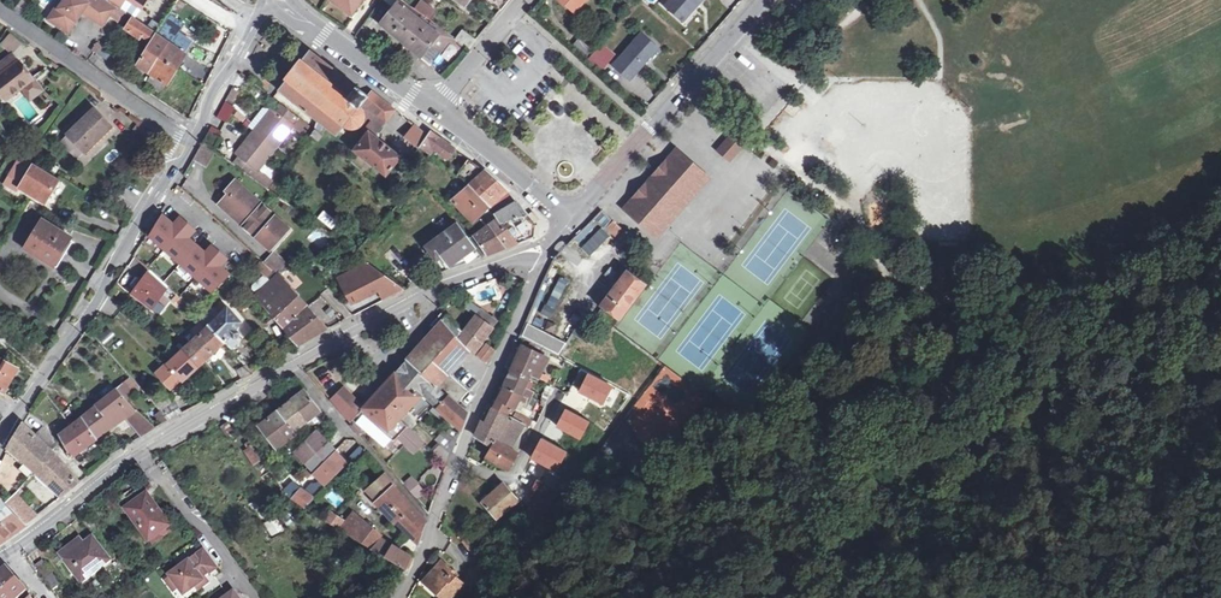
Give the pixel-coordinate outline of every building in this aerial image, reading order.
[(28,0),(19,0),(13,9),(27,19),(37,5),(28,0)] [(49,18),(69,31),(83,10),(103,24),(110,13),(116,5),(109,0),(88,0),(87,1),(86,0),(63,0),(59,6),(57,5),(49,18)] [(335,3),(343,9),(348,1),(356,7),(361,0),(331,0),(335,3)] [(419,13),(414,10),(401,0),(399,0),(393,6),(379,23),(408,47),(427,24),(428,23),(426,20),(423,19),(420,18),(417,16),(419,13)] [(500,10),(509,0),(487,0),(500,10)] [(575,12),(585,0),(561,0),(575,12)] [(665,5),(682,20),(699,0),(670,0),(665,5)] [(421,1),(414,10),(419,13),(426,19),(433,10),(421,1)] [(125,11),(116,5),(110,13),(120,20),(125,11)] [(170,42),(159,34),(133,16),(126,27),(139,36),(141,33),(152,41),(137,64),(151,72),(160,57),(170,42)] [(430,26),(427,24),(408,47),(430,64),(440,53),(449,41),(451,43),(454,39),(432,23),(430,26)] [(170,42),(160,57),(175,66),(191,40),(178,31),(176,34),(164,26),(159,34),(170,42)] [(468,49),(476,39),(463,30),(455,40),(468,49)] [(12,53),(19,43),(8,34),(0,44),(12,53)] [(650,57),(658,49),(641,34),(613,66),(628,80),(649,56),(650,57)] [(578,38),(573,44),(586,56),(592,50),(578,38)] [(96,58),(82,47),(77,54),(91,65),(96,58)] [(597,48),(588,59),(601,71),(610,60),(597,48)] [(368,107),(368,95),(358,86),(356,87),(310,50),(303,60),(301,58),(285,78),(287,79),(279,89),(337,135),(345,125),(354,128),(360,125),(366,121),(368,107)] [(21,87),(32,79),(31,77),(12,53),(0,62),(0,91),(6,99),(21,87)] [(175,66),(160,57),(151,72),(164,81),(166,82),(175,66)] [(164,81),(151,72),(145,82),(158,90),(164,81)] [(33,76),(31,77),(32,79),(21,87),(25,93),(38,83),(33,76)] [(43,91),(38,83),(25,93),(30,101),(43,91)] [(397,111),(375,91),(370,98),(369,109),(387,123),(397,111)] [(255,130),(276,148),(300,118),(282,103),(276,111),(272,108),(272,109),(255,130)] [(249,126),(255,130),(272,109),(266,104),(249,126)] [(66,133),(68,135),(83,151),(84,152),(112,127),(94,108),(66,133)] [(410,133),(422,142),(427,134),(416,126),(410,133)] [(155,140),(159,133),(150,127),(146,134),(155,140)] [(319,140),(323,135),(314,129),(311,133),(319,140)] [(214,146),(220,137),(209,130),(203,140),(214,146)] [(258,170),(276,148),(255,130),(237,153),(239,155),(233,163),(250,176),(256,168),(258,170)] [(430,131),(427,134),(422,142),(419,146),(429,153),(433,147),(448,157),(454,148),(430,131)] [(400,156),(374,135),(368,132),(355,149),(386,174),(400,156)] [(75,158),(83,151),(68,135),(61,142),(75,158)] [(728,136),(724,141),(736,152),(740,146),(728,136)] [(193,158),(204,165),(214,149),(213,149),(202,141),(193,158)] [(724,141),(717,149),(729,159),(736,152),(724,141)] [(13,151),(21,156),(28,160),(33,153),(17,144),(13,151)] [(703,175),(678,153),(628,210),(653,233),(703,175)] [(34,163),(28,160),(21,156),(9,175),(10,176),(21,183),(34,163)] [(456,174),(468,185),(489,207),(507,190),(505,189),(495,180),(482,168),(468,159),(456,174)] [(59,179),(34,163),(21,183),(47,200),(59,179)] [(17,191),(21,183),(10,176),(5,183),(17,191)] [(219,203),(243,224),(262,204),(235,180),(225,191),(228,194),(219,203)] [(299,204),(305,196),(285,181),(280,189),(299,204)] [(472,221),(489,207),(468,185),(451,199),(472,221)] [(495,214),(496,217),(498,217),(501,222),(527,214),(516,202),(495,214)] [(289,228),(262,204),(243,224),(267,246),(276,237),(279,239),(289,228)] [(161,214),(149,234),(165,248),(187,223),(180,217),(173,224),(161,214)] [(527,214),(501,222),(516,242),(533,236),(535,224),(531,219),(527,214)] [(487,253),(516,242),(501,222),(498,217),(496,217),(487,225),(474,235),(487,253)] [(469,228),(474,235),(487,225),(480,219),(469,228)] [(26,247),(50,262),(60,246),(63,249),(71,237),(43,220),(26,247)] [(618,231),(621,228),(614,221),(608,227),(615,233),(617,231),(618,231)] [(194,229),(187,223),(165,248),(181,262),(197,244),(188,237),(194,229)] [(447,269),(481,256),(457,223),(426,245),(435,259),(438,256),(447,269)] [(602,227),(580,247),(589,256),(610,236),(602,227)] [(311,240),(321,246),(325,238),(315,232),(311,240)] [(205,252),(197,244),(181,262),(197,276),(219,251),(212,245),(205,252)] [(60,246),(50,262),(54,264),(63,249),(60,246)] [(226,258),(219,251),(197,276),(213,291),(231,274),(220,265),(226,258)] [(272,253),(264,261),(277,273),(291,269),(272,253)] [(262,261),(257,265),(266,274),(254,283),(252,287),(256,291),(276,274),(277,273),(264,261),(262,261)] [(563,261),(558,268),(571,279),(576,272),(563,261)] [(367,262),(338,277),(347,294),(352,291),(356,300),(378,289),(383,299),(404,289),(367,262)] [(168,286),(150,270),(132,294),(150,308),(168,286)] [(626,270),(600,302),(603,305),(619,317),(644,284),(626,270)] [(255,293),(283,326),(306,306),(277,273),(276,274),(256,291),(255,293)] [(563,300),(567,280),(556,278),(553,298),(563,300)] [(353,309),(379,299),(378,296),(352,306),(353,309)] [(848,298),(841,307),(858,320),(864,312),(848,298)] [(203,317),(210,324),(222,312),(215,305),(203,317)] [(228,306),(222,312),(210,324),(225,340),(231,347),(237,340),(235,337),(239,332),(235,328),(241,321),(228,306)] [(311,319),(314,316),(306,306),(283,326),(298,344),(312,336),(309,333),(318,326),(311,319)] [(475,314),(492,327),(497,320),(480,308),(475,314)] [(445,393),(457,403),(468,391),(449,373),(470,350),(459,336),(463,330),(444,311),(431,323),(436,328),(407,358),(409,359),(445,393)] [(473,352),(492,327),(475,314),(463,330),(459,336),(470,350),(473,352)] [(325,328),(314,316),(311,319),(318,326),(309,333),(312,336),(325,328)] [(586,323),(591,326),(595,319),(591,316),(586,323)] [(559,356),(567,344),(526,322),(520,336),(559,356)] [(206,327),(189,343),(204,359),(225,340),(210,324),(206,327)] [(189,343),(186,346),(202,362),(204,359),(189,343)] [(485,363),(495,351),(486,344),(477,356),(485,363)] [(186,346),(184,347),(183,349),(198,365),(202,362),(186,346)] [(477,437),(492,447),(496,442),(508,449),(523,425),(527,427),(531,419),(517,411),(512,419),(506,415),(511,407),(515,407),(530,374),(540,379),(548,359),(523,347),(494,408),(490,406),(483,423),(477,437)] [(183,349),(181,351),(157,372),(171,387),(181,378),(183,379),(198,365),(183,349)] [(5,359),(0,368),(0,388),(4,390),(18,367),(5,359)] [(386,409),(397,419),(423,391),(436,402),(463,427),(468,413),(457,403),(445,393),(409,359),(397,373),(395,372),(383,387),(375,393),(390,406),(386,409)] [(240,367),(245,376),(252,372),(246,363),(240,367)] [(462,366),(455,374),(471,388),(487,369),(481,364),(472,374),(462,366)] [(134,379),(126,385),(133,393),(134,394),(142,388),(134,379)] [(128,396),(133,393),(126,385),(125,384),(121,387),(128,396)] [(129,397),(128,396),(121,387),(120,386),(97,405),(105,414),(125,399),(129,397)] [(292,431),(320,411),(303,390),(257,424),(275,448),(294,434),(292,431)] [(390,406),(375,393),(362,408),(414,452),(421,442),(397,419),(386,409),(390,406)] [(160,410),(161,410),(170,405),(166,397),(155,403),(160,410)] [(609,397),(601,407),(607,412),(617,401),(609,397)] [(349,422),(362,408),(352,398),(340,411),(349,422)] [(105,414),(89,426),(96,437),(126,417),(135,410),(125,399),(105,414)] [(419,416),(430,405),(424,399),(412,409),(419,416)] [(170,405),(161,410),(170,420),(180,414),(174,403),(170,405)] [(519,409),(533,417),(537,411),(522,403),(519,409)] [(89,426),(105,414),(97,405),(83,416),(89,426)] [(153,429),(135,410),(126,417),(142,436),(153,429)] [(170,420),(161,410),(160,410),(155,414),(162,423),(170,420)] [(621,452),(643,419),(629,410),(608,443),(621,452)] [(96,437),(89,426),(83,416),(71,425),(68,420),(58,427),(62,432),(60,433),(69,450),(66,452),(69,457),(96,437)] [(8,446),(36,471),(55,452),(53,450),(48,445),(35,433),(23,422),(8,446)] [(43,427),(35,433),(48,445),(55,440),(43,427)] [(293,441),(287,446),(293,452),(295,451),(314,471),(312,473),(320,481),(317,483),(312,483),(306,491),(292,480),(282,489),(289,498),(304,507),(334,475),(349,463),(353,467),(367,453),(361,446),(346,460),(316,430),(299,446),(293,441)] [(454,434),(451,439),(441,433),(434,439),(448,453),(452,453),(459,436),(454,434)] [(496,442),(492,447),(487,456),(507,469),(509,466),(517,454),(508,449),(496,442)] [(251,444),(245,449),(255,464),(262,459),(251,444)] [(53,450),(55,452),(60,458),(64,454),(57,446),(53,450)] [(60,458),(55,452),(36,471),(62,495),(79,480),(65,464),(60,458)] [(398,479),(405,474),(395,463),(389,468),(398,479)] [(367,488),(377,498),(392,484),(394,483),(385,472),(367,488)] [(543,473),(532,496),(539,499),(530,516),(543,522),(558,489),(563,483),(543,473)] [(415,500),(425,492),(412,475),(402,483),(415,500)] [(523,504),(504,483),(482,503),(500,523),(523,504)] [(426,522),(392,484),(377,498),(404,528),(418,542),(424,530),(423,527),(426,522)] [(122,501),(129,511),(149,497),(142,487),(122,501)] [(334,489),(324,495),(335,510),(344,503),(334,489)] [(16,491),(4,502),(25,524),(37,514),(16,491)] [(160,513),(149,497),(129,511),(150,540),(167,527),(158,514),(160,513)] [(25,524),(4,502),(0,498),(0,543),(25,524)] [(386,556),(403,566),(410,555),(393,544),(391,546),(353,514),(347,522),(330,511),(323,518),(386,556)] [(264,523),(271,537),(285,530),(278,516),(264,523)] [(61,551),(64,556),(94,535),(90,530),(71,544),(61,551)] [(110,557),(94,535),(64,556),(80,578),(110,557)] [(206,551),(172,576),(173,578),(180,588),(186,596),(198,587),(205,581),(204,579),(206,578),(218,569),(206,551)] [(38,564),(55,588),(61,584),(44,559),(38,564)] [(477,587),(467,578),(461,585),(450,573),(452,571),(441,561),(428,576),(429,588),(434,595),(439,590),(446,597),(466,597),(477,587)] [(479,566),(467,578),(477,587),(489,575),(479,566)] [(27,592),(8,569),(0,575),(0,597),(20,597),(27,592)] [(168,581),(175,591),(180,588),(173,578),(168,581)] [(204,579),(205,581),(198,587),(200,590),(210,583),(206,578),(204,579)]
